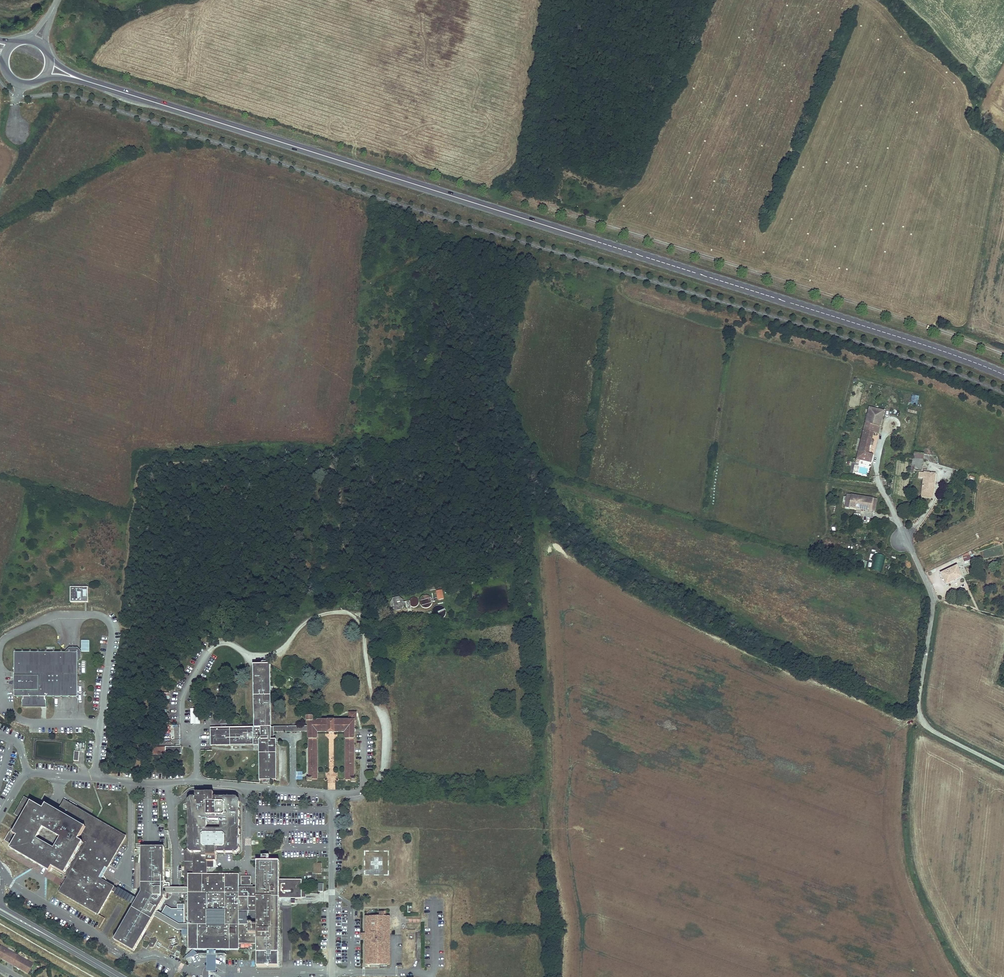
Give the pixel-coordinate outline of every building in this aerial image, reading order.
[(917,405),(919,396),(912,395),(911,404),(917,405)] [(884,411),(869,408),(856,458),(859,459),(871,462),(873,454),(868,453),(873,432),(878,434),(884,411)] [(921,470),(923,460),(913,458),(911,468),(914,469),(921,470)] [(924,473),(919,472),(919,478),(924,478),(922,496),(932,498),(935,474),(924,473)] [(873,499),(851,495),(849,507),(871,511),(873,499)] [(970,555),(968,552),(962,555),(963,557),(964,562),(965,563),(967,562),(967,561),(971,560),(970,558),(970,555)] [(880,573),(884,556),(876,554),(872,571),(880,573)] [(941,573),(946,584),(961,577),(956,566),(941,573)] [(88,588),(70,587),(70,602),(87,603),(88,588)] [(399,596),(393,597),(390,602),(391,606),(395,610),(402,609),(404,604),(404,599),(399,596)] [(81,652),(89,652),(89,641),(81,641),(81,652)] [(69,648),(64,653),(78,653),(78,662),(81,659),(81,651),(77,648),(69,648)] [(64,653),(14,652),(14,685),(16,685),(16,691),(14,691),(14,697),(23,697),(23,700),(22,700),(22,708),(46,708),(46,700),(45,700),(45,697),(77,697),(78,662),(78,653),(64,653)] [(308,735),(309,726),(272,727),(271,664),(254,665),(255,727),(211,728),(211,744),(260,744),(260,779),(276,779),(276,740),(274,739),(274,732),(304,732),(304,735),(308,735)] [(190,709),(190,724),(200,724),(200,709),(190,709)] [(309,726),(308,735),(309,776),(307,776),(307,782),(312,782),(312,780),(317,781),(317,733),(345,733),(346,780),(351,780),(351,782),(356,782),(356,777),(354,777),(354,722),(356,722),(356,713),(349,713),(349,722),(313,721),(313,717),(307,717),(307,723),(309,723),(309,726)] [(214,950),(214,948),(239,948),(239,942),(257,942),(257,968),(278,969),(279,899),(306,900),(306,890),(302,889),(302,881),(280,881),(280,861),(259,861),(259,888),(252,888),(252,876),(242,876),(242,888),(240,888),(240,874),(209,874),(209,865),(214,865),(214,860),(219,860),(219,853),(237,852),(241,849),(241,799),(238,796),(227,796),(222,796),(222,791),(194,791),(188,797),(188,801),(191,801),(191,847),(191,851),(189,854),(189,861),(185,861),(185,888),(185,893),(185,924),(179,924),(154,910),(163,896),(163,894),(163,890),(163,888),(162,846),(141,846),(141,890),(140,892),(136,889),(132,897),(101,879),(99,878),(105,867),(108,868),(111,862),(109,861),(121,839),(121,837),(75,810),(76,808),(64,801),(57,812),(55,816),(52,820),(38,812),(41,808),(24,798),(14,815),(18,817),(5,840),(12,845),(52,869),(67,877),(59,891),(98,915),(112,892),(133,904),(113,936),(132,948),(151,915),(177,930),(182,930),(188,930),(189,935),(189,948),(209,948),(209,950),(214,950)] [(57,812),(46,805),(43,809),(55,816),(57,812)] [(52,820),(55,816),(43,809),(41,808),(38,812),(52,820)] [(126,837),(76,808),(75,810),(121,837),(121,839),(109,861),(111,862),(126,837)] [(52,869),(12,845),(10,849),(40,866),(43,868),(50,872),(52,869)] [(365,875),(383,874),(382,861),(378,861),(378,858),(371,859),(371,863),(364,864),(365,875)] [(24,861),(23,864),(32,869),(34,867),(24,861)] [(321,863),(312,863),(312,880),(316,880),(316,874),(321,874),(321,863)] [(108,868),(105,867),(99,878),(101,879),(108,868)] [(389,917),(366,917),(366,966),(390,966),(389,917)] [(404,956),(415,955),(415,929),(404,929),(404,956)] [(176,934),(168,936),(169,943),(178,941),(176,934)] [(2,959),(2,957),(19,967),(18,968),(26,972),(31,964),(18,956),(18,957),(11,953),(12,952),(0,946),(0,958),(2,959)] [(216,971),(216,950),(214,950),(209,950),(207,950),(207,971),(216,971)] [(2,957),(2,959),(18,968),(19,967),(2,957)]
